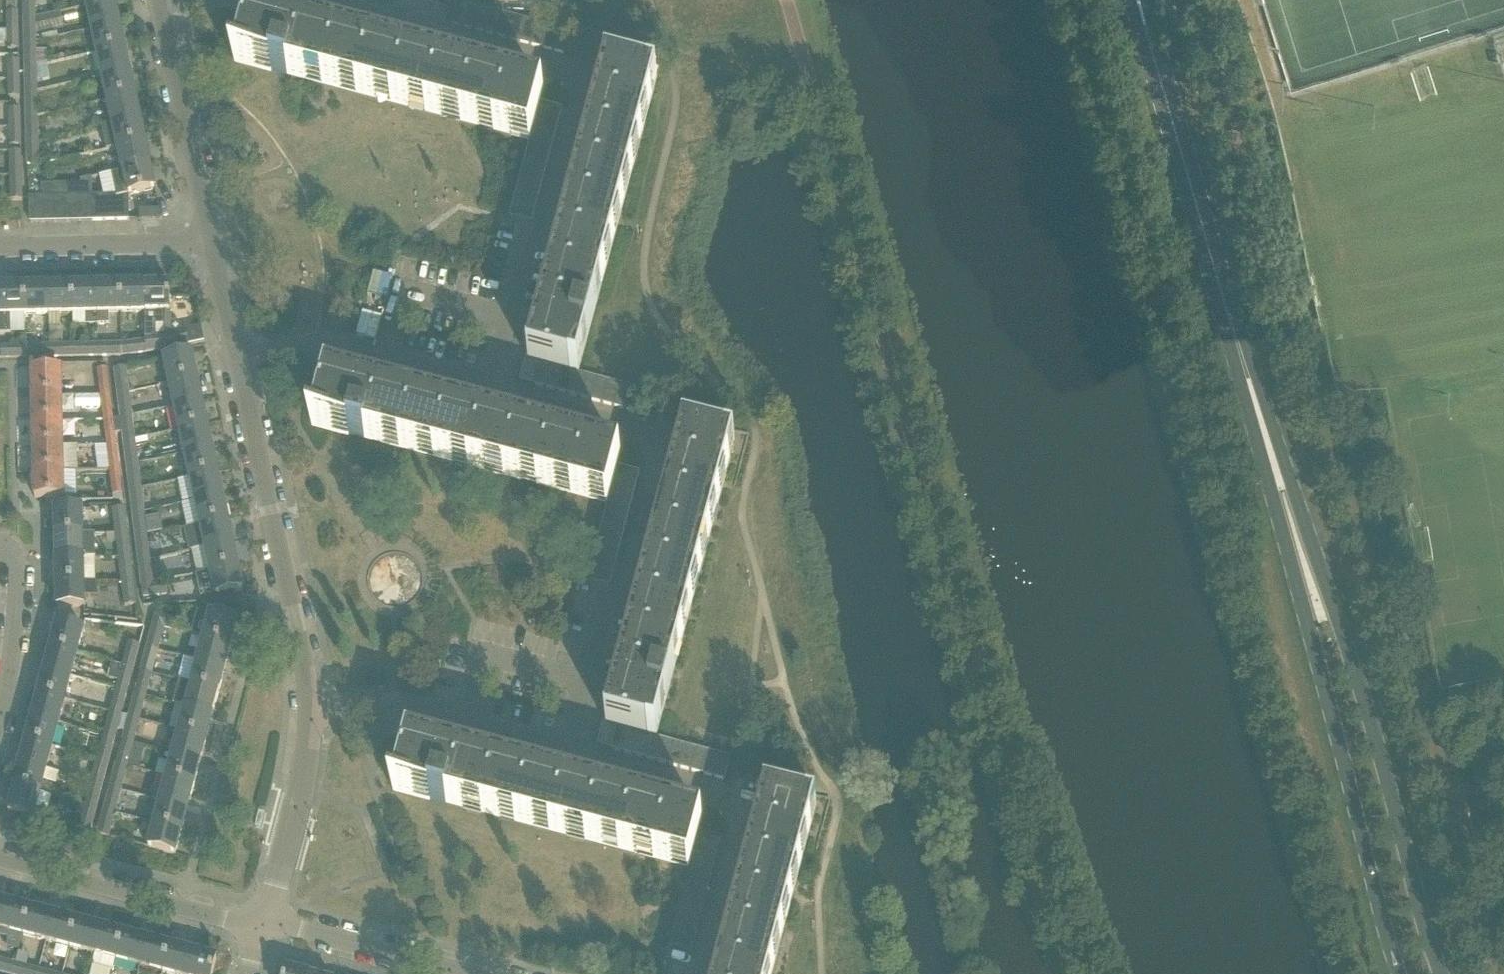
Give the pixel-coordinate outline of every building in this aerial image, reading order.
[(35,0),(23,0),(24,19),(35,18),(35,0)] [(118,25),(113,1),(87,7),(92,31),(118,25)] [(465,28),(471,6),(456,2),(450,24),(465,28)] [(476,31),(482,9),(471,6),(465,28),(476,31)] [(487,34),(493,12),(482,9),(476,31),(487,34)] [(498,37),(504,15),(493,12),(487,34),(498,37)] [(18,32),(18,13),(7,14),(8,32),(18,32)] [(539,97),(455,75),(249,20),(250,13),(249,13),(236,61),(529,140),(530,137),(533,125),(536,114),(539,102),(542,91),(541,91),(539,97)] [(509,40),(515,18),(504,15),(498,37),(509,40)] [(36,43),(35,18),(24,19),(24,43),(36,43)] [(520,43),(526,21),(515,18),(509,40),(520,43)] [(531,46),(537,24),(526,21),(520,43),(531,46)] [(542,49),(548,27),(537,24),(531,46),(542,49)] [(123,49),(118,25),(92,31),(97,54),(123,49)] [(553,52),(559,30),(548,27),(542,49),(553,52)] [(564,55),(570,33),(559,30),(553,52),(564,55)] [(19,51),(18,32),(8,32),(8,51),(19,51)] [(36,67),(36,43),(24,43),(25,68),(36,67)] [(129,72),(123,49),(97,54),(102,78),(129,72)] [(19,62),(8,62),(8,81),(19,80),(19,62)] [(540,362),(551,365),(563,368),(574,372),(579,373),(657,80),(606,66),(605,68),(613,70),(535,360),(529,358),(529,359),(529,360),(539,363),(540,362)] [(37,92),(36,67),(25,68),(25,92),(37,92)] [(134,96),(129,72),(102,78),(107,101),(134,96)] [(20,99),(19,80),(8,81),(9,99),(20,99)] [(37,117),(37,92),(25,92),(26,117),(37,117)] [(139,119),(134,96),(107,101),(112,124),(112,125),(139,119)] [(559,120),(562,109),(539,102),(536,114),(559,120)] [(20,110),(9,110),(10,129),(20,129),(20,110)] [(556,131),(559,120),(536,114),(533,125),(556,131)] [(38,141),(37,117),(26,117),(27,142),(38,141)] [(144,143),(139,119),(112,125),(112,124),(101,127),(106,151),(118,148),(118,149),(144,143)] [(553,143),(556,131),(533,125),(530,137),(553,143)] [(21,147),(20,129),(10,129),(10,147),(21,147)] [(550,154),(553,143),(530,137),(529,140),(527,148),(550,154)] [(27,167),(38,167),(38,141),(27,142),(27,167)] [(149,165),(144,143),(118,149),(123,171),(149,165)] [(547,166),(550,154),(527,148),(524,160),(547,166)] [(21,177),(20,153),(9,153),(10,177),(21,177)] [(544,177),(547,166),(524,160),(521,171),(544,177)] [(149,165),(123,171),(111,174),(116,197),(116,198),(128,196),(154,190),(149,165)] [(541,189),(544,177),(521,171),(518,183),(541,189)] [(21,201),(21,177),(10,177),(10,202),(21,201)] [(538,200),(541,189),(518,183),(515,194),(538,200)] [(66,198),(66,186),(41,187),(42,198),(54,198),(66,198)] [(91,186),(66,186),(66,198),(78,198),(90,197),(91,197),(91,186)] [(535,212),(538,200),(515,194),(512,206),(535,212)] [(128,222),(128,196),(116,198),(116,197),(114,197),(115,222),(128,222)] [(91,222),(90,197),(78,198),(79,223),(91,222)] [(102,197),(91,197),(90,197),(91,222),(103,222),(102,197)] [(115,222),(114,197),(102,197),(103,222),(115,222)] [(42,198),(29,199),(30,223),(43,223),(42,198)] [(55,223),(54,198),(42,198),(43,223),(55,223)] [(67,223),(66,198),(54,198),(55,223),(67,223)] [(79,223),(78,198),(66,198),(67,223),(79,223)] [(532,223),(535,212),(512,206),(509,217),(532,223)] [(170,322),(169,286),(144,287),(146,342),(147,353),(202,343),(199,330),(183,333),(182,327),(177,322),(170,322)] [(121,314),(121,287),(96,288),(97,325),(109,325),(109,314),(121,314)] [(144,287),(121,287),(121,314),(145,313),(144,287)] [(73,315),(72,288),(48,289),(49,317),(48,317),(48,329),(62,329),(61,315),(73,315)] [(97,325),(96,288),(72,288),(73,315),(85,315),(85,325),(97,325)] [(24,289),(0,289),(0,304),(0,315),(0,335),(11,335),(11,316),(24,316),(24,289)] [(49,317),(48,289),(24,289),(24,316),(48,315),(48,317),(49,317)] [(147,353),(146,342),(123,345),(123,356),(147,353)] [(98,346),(98,356),(123,356),(123,345),(98,346)] [(74,357),(73,346),(48,347),(49,358),(74,357)] [(98,356),(98,346),(73,346),(74,357),(98,356)] [(49,358),(48,347),(25,348),(26,359),(32,358),(49,358)] [(26,359),(25,348),(0,348),(1,359),(26,359)] [(196,378),(191,354),(164,360),(169,383),(196,378)] [(529,359),(526,358),(519,382),(533,385),(539,363),(529,360),(529,359)] [(545,389),(551,365),(540,362),(539,363),(533,385),(545,389)] [(556,392),(563,368),(551,365),(545,389),(556,392)] [(568,395),(574,372),(563,368),(556,392),(568,395)] [(115,371),(118,394),(129,392),(126,370),(115,371)] [(110,395),(107,371),(97,372),(100,397),(110,395)] [(62,372),(58,372),(32,373),(33,398),(62,397),(62,372)] [(586,375),(579,373),(574,372),(568,395),(580,398),(586,375)] [(591,401),(597,378),(586,375),(580,398),(591,401)] [(315,426),(605,504),(606,501),(609,490),(611,479),(614,467),(616,467),(619,456),(617,455),(615,462),(326,384),(328,377),(326,377),(313,427),(314,427),(315,426)] [(201,401),(196,378),(169,383),(174,407),(201,401)] [(603,404),(609,381),(597,378),(591,401),(603,404)] [(614,407),(621,384),(609,381),(603,404),(614,407)] [(626,411),(632,387),(621,384),(614,407),(626,411)] [(637,414),(644,390),(632,387),(626,411),(637,414)] [(649,417),(655,394),(644,390),(637,414),(649,417)] [(132,417),(129,392),(118,394),(121,419),(132,417)] [(100,397),(103,421),(113,420),(110,395),(100,397)] [(63,423),(62,397),(33,398),(33,423),(63,423)] [(206,425),(201,401),(174,407),(179,431),(206,425)] [(114,434),(123,433),(123,438),(134,436),(132,417),(121,419),(113,420),(114,434)] [(103,421),(104,428),(107,447),(116,446),(114,434),(113,420),(103,421)] [(63,448),(63,423),(33,423),(34,449),(63,448)] [(211,449),(206,425),(179,431),(185,454),(211,449)] [(734,444),(684,431),(683,432),(690,434),(613,725),(606,723),(605,724),(605,725),(616,728),(617,727),(628,730),(640,733),(651,736),(656,737),(734,444)] [(138,465),(134,440),(134,436),(123,438),(127,466),(138,465)] [(119,471),(116,446),(107,447),(110,472),(119,471)] [(64,473),(63,448),(34,449),(34,474),(64,473)] [(216,472),(211,449),(185,454),(190,478),(216,472)] [(140,489),(138,465),(127,466),(130,490),(140,489)] [(639,473),(616,467),(614,467),(611,479),(636,485),(639,473)] [(122,495),(119,471),(110,472),(113,497),(122,495)] [(221,496),(216,472),(190,478),(195,502),(221,496)] [(64,499),(64,473),(34,474),(34,499),(64,499)] [(633,496),(636,485),(611,479),(609,490),(633,496)] [(143,513),(140,489),(130,490),(133,514),(143,513)] [(630,508),(633,496),(609,490),(606,501),(630,508)] [(226,519),(221,496),(195,502),(200,525),(226,519)] [(627,519),(630,508),(606,501),(605,504),(603,513),(627,519)] [(116,535),(127,534),(124,509),(113,510),(116,535)] [(55,510),(55,536),(83,535),(82,510),(55,510)] [(146,537),(143,513),(133,514),(136,538),(146,537)] [(624,530),(627,519),(603,513),(600,524),(624,530)] [(226,519),(200,525),(205,549),(231,543),(226,519)] [(621,542),(624,530),(600,524),(597,536),(621,542)] [(130,558),(127,534),(116,535),(119,559),(130,558)] [(95,560),(95,535),(83,535),(55,536),(56,560),(95,560)] [(618,553),(621,542),(597,536),(594,547),(618,553)] [(149,561),(146,537),(136,538),(139,562),(149,561)] [(237,567),(231,543),(205,549),(210,573),(237,567)] [(616,564),(618,553),(594,547),(592,558),(616,564)] [(133,581),(130,558),(119,559),(122,582),(133,581)] [(613,576),(616,564),(592,558),(589,570),(613,576)] [(84,583),(95,583),(96,583),(95,560),(83,560),(56,560),(56,583),(84,583)] [(152,585),(149,561),(139,562),(142,587),(152,585)] [(205,597),(202,605),(217,608),(236,604),(234,592),(242,590),(237,567),(210,573),(215,595),(205,597)] [(610,587),(613,576),(589,570),(586,581),(610,587)] [(133,581),(122,582),(125,607),(136,605),(133,581)] [(84,583),(56,583),(57,608),(84,607),(84,583)] [(165,584),(152,585),(142,587),(144,598),(167,595),(165,584)] [(156,615),(153,626),(164,629),(176,632),(179,622),(156,615)] [(230,646),(237,622),(210,615),(204,639),(230,646)] [(77,655),(83,632),(57,625),(51,648),(77,655)] [(158,651),(164,629),(153,626),(147,648),(158,651)] [(224,669),(230,646),(204,639),(200,653),(198,662),(224,669)] [(132,670),(139,646),(127,643),(121,666),(132,670)] [(71,679),(71,678),(77,655),(51,648),(45,672),(71,679)] [(151,675),(158,651),(147,648),(141,672),(151,675)] [(218,692),(224,669),(198,662),(195,672),(192,685),(218,692)] [(126,693),(132,670),(121,666),(117,683),(115,690),(126,693)] [(65,702),(71,679),(45,672),(39,695),(65,702)] [(145,698),(151,675),(141,672),(135,695),(145,698)] [(212,716),(218,692),(192,685),(179,682),(173,705),(185,709),(212,716)] [(120,716),(126,693),(115,690),(109,713),(120,716)] [(58,725),(65,702),(39,695),(32,718),(58,725)] [(139,721),(145,698),(135,695),(128,718),(139,721)] [(179,732),(205,739),(212,716),(185,709),(179,732)] [(109,713),(103,736),(114,739),(116,732),(120,716),(109,713)] [(133,745),(139,721),(128,718),(120,716),(116,732),(124,734),(122,742),(133,745)] [(52,748),(58,725),(32,718),(26,741),(52,748)] [(605,724),(603,723),(596,746),(610,750),(616,728),(605,725),(605,724)] [(622,753),(628,730),(617,727),(616,728),(610,750),(622,753)] [(633,756),(640,733),(628,730),(622,753),(633,756)] [(199,762),(205,739),(179,732),(173,755),(199,762)] [(645,759),(651,736),(640,733),(633,756),(645,759)] [(103,736),(96,761),(108,764),(114,739),(103,736)] [(663,739),(656,737),(651,736),(645,759),(656,763),(663,739)] [(668,766),(674,742),(663,739),(656,763),(668,766)] [(46,771),(52,748),(26,741),(20,765),(46,772),(46,771)] [(130,754),(133,745),(122,742),(116,765),(127,768),(130,754)] [(396,791),(414,796),(688,868),(688,866),(692,854),(695,843),(698,832),(701,820),(700,819),(698,827),(406,749),(408,742),(407,742),(394,791),(396,792),(396,791)] [(679,769),(686,745),(674,742),(668,766),(679,769)] [(691,772),(697,749),(686,745),(679,769),(691,772)] [(702,775),(709,752),(697,749),(691,772),(702,775)] [(199,762),(173,755),(161,752),(158,762),(170,766),(167,778),(193,785),(199,762)] [(714,778),(720,755),(709,752),(702,775),(714,778)] [(731,758),(720,755),(714,778),(725,781),(731,758)] [(102,786),(108,764),(96,761),(90,783),(102,786)] [(40,795),(46,772),(20,765),(14,788),(40,795)] [(120,791),(127,768),(116,765),(110,789),(120,791)] [(187,809),(193,785),(167,778),(166,779),(163,791),(154,788),(151,800),(160,802),(187,809)] [(96,809),(102,786),(90,783),(84,806),(96,809)] [(33,818),(38,799),(40,795),(14,788),(7,811),(33,818)] [(114,815),(120,791),(110,789),(104,812),(114,815)] [(810,829),(815,809),(816,809),(816,808),(765,796),(765,797),(772,799),(725,973),(771,973),(810,829)] [(180,832),(187,809),(160,802),(155,825),(180,832)] [(89,833),(94,818),(96,809),(84,806),(78,830),(89,833)] [(108,838),(112,823),(114,815),(104,812),(97,835),(108,838)] [(174,856),(180,832),(155,825),(148,849),(174,856)] [(718,849),(721,838),(698,832),(695,843),(718,849)] [(715,861),(718,849),(695,843),(692,854),(715,861)] [(712,872),(715,861),(692,854),(688,866),(712,872)] [(709,884),(712,872),(688,866),(688,868),(685,877),(709,884)] [(706,895),(709,884),(685,877),(682,889),(706,895)] [(703,906),(706,895),(682,889),(679,900),(703,906)] [(700,918),(703,906),(679,900),(676,912),(700,918)] [(28,910),(4,904),(0,920),(0,930),(21,935),(28,910)] [(44,941),(51,916),(28,910),(21,935),(44,941)] [(697,929),(700,918),(676,912),(673,923),(697,929)] [(68,948),(74,922),(51,916),(44,941),(68,948)] [(91,954),(98,928),(74,922),(68,948),(91,954)] [(694,941),(697,929),(673,923),(670,934),(694,941)] [(91,962),(90,966),(112,972),(115,960),(121,934),(98,928),(91,954),(93,954),(91,962)] [(138,966),(145,941),(121,934),(115,960),(138,966)] [(691,952),(694,941),(670,934),(667,946),(691,952)] [(161,972),(168,947),(145,941),(138,966),(161,972)] [(192,953),(168,947),(161,972),(168,973),(186,973),(192,953)] [(192,953),(186,973),(211,973),(215,959),(192,953)] [(14,964),(0,960),(0,971),(10,973),(11,973),(14,964)] [(37,970),(14,964),(11,973),(36,973),(37,970)]
